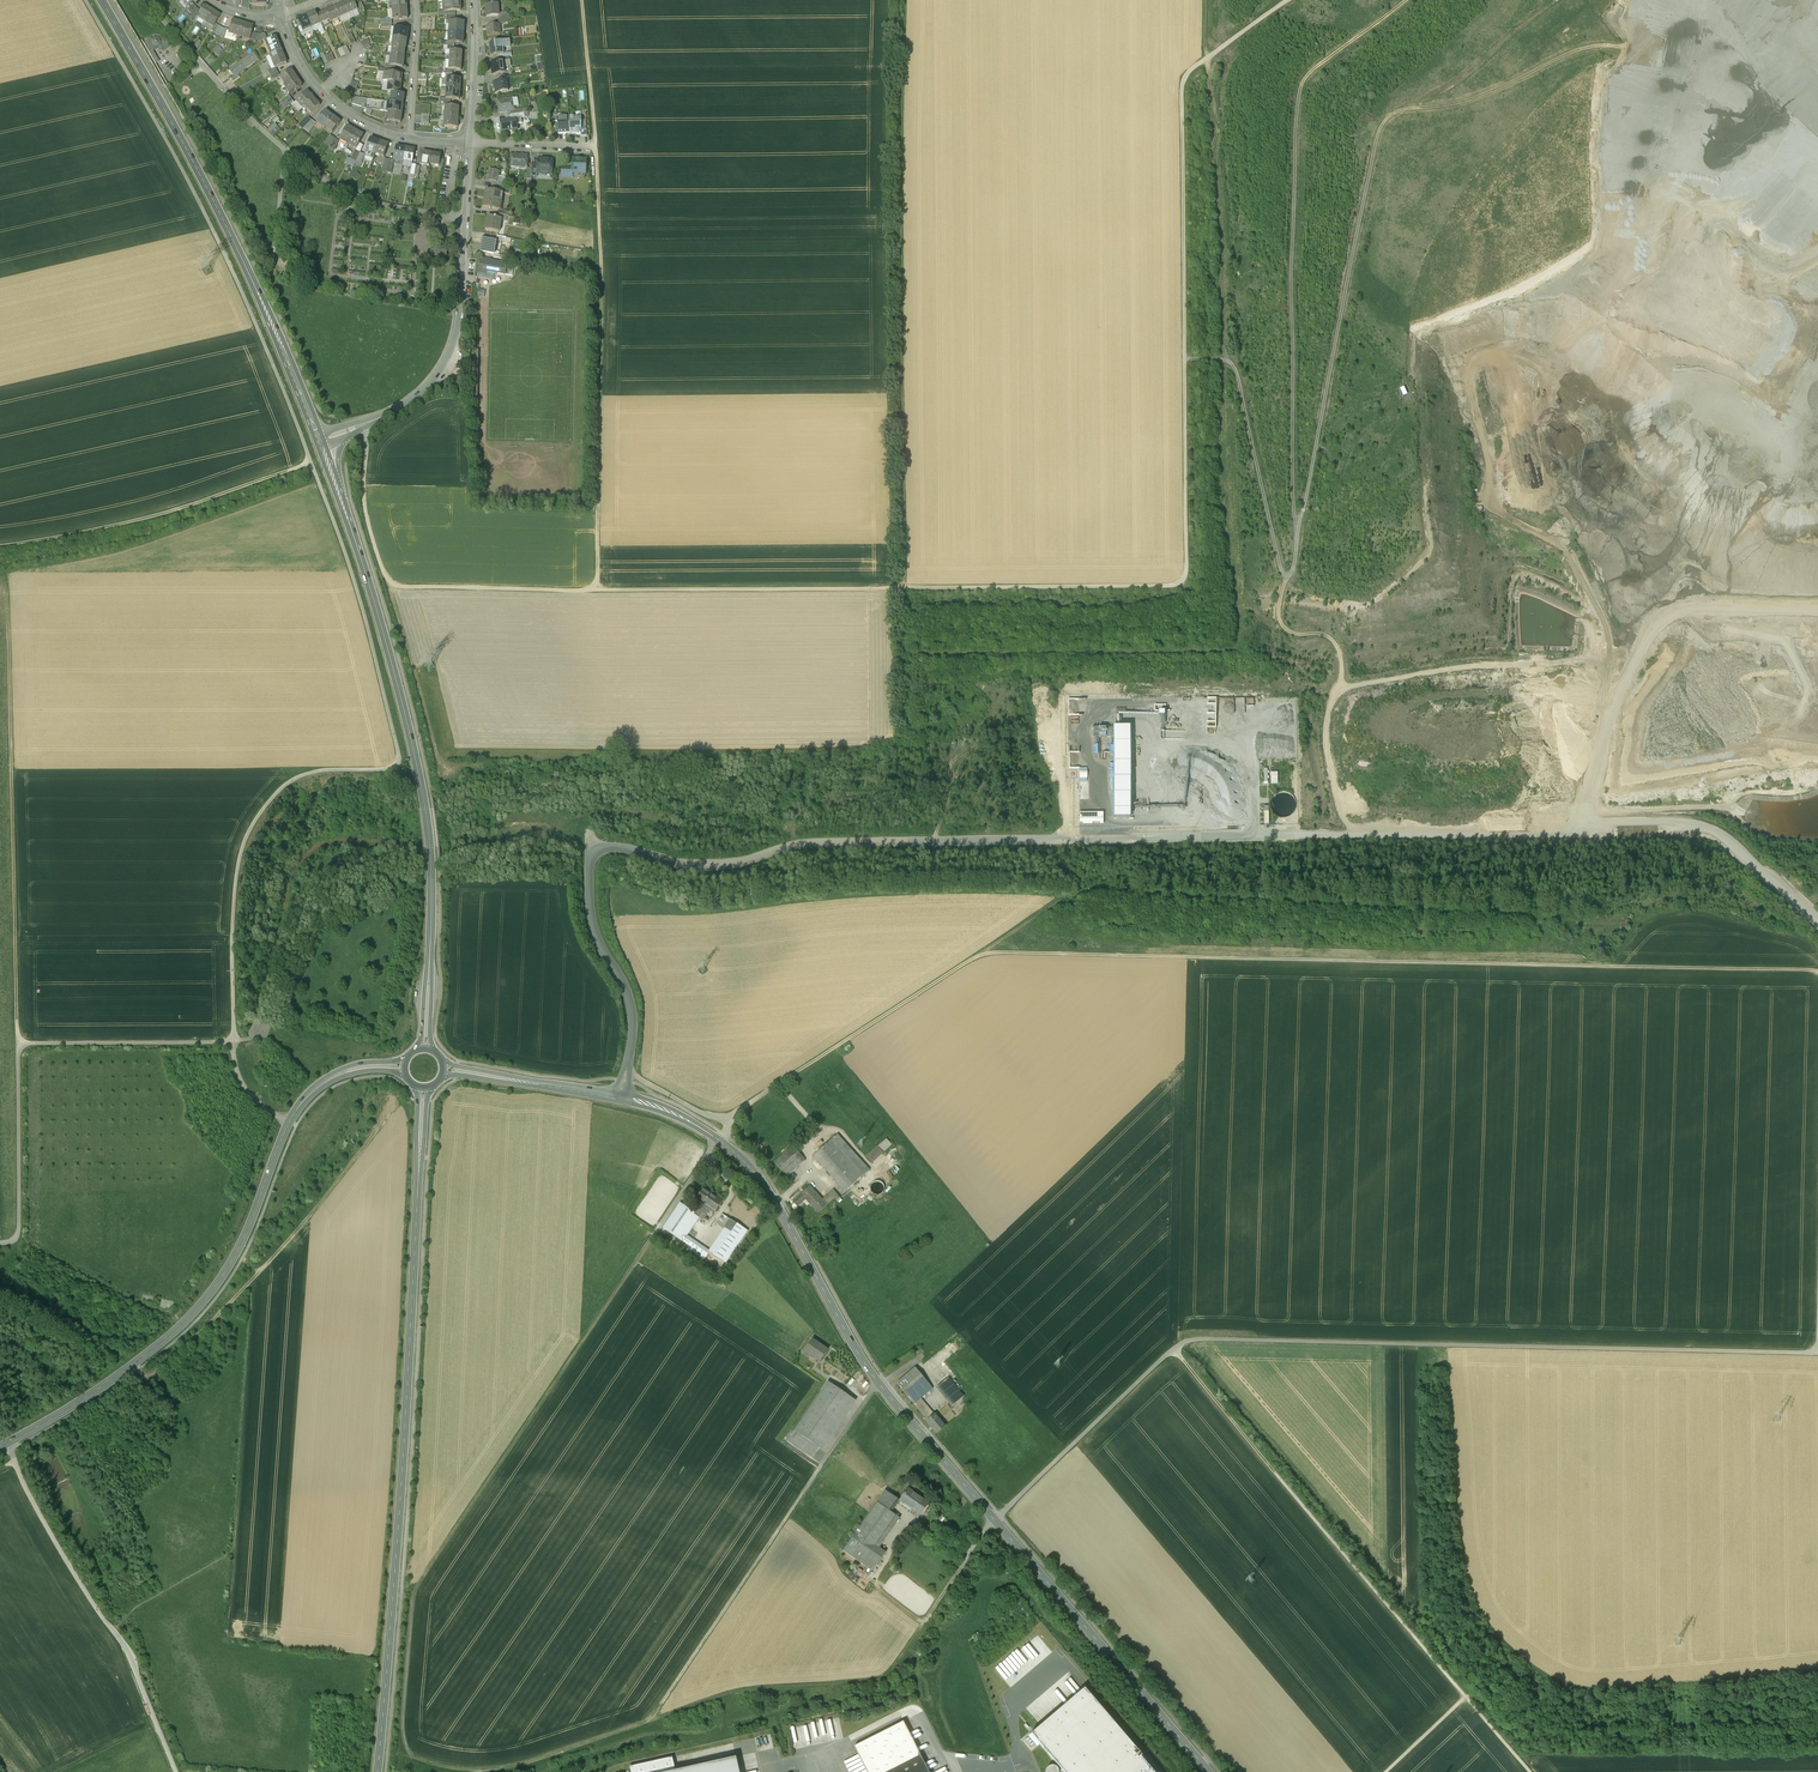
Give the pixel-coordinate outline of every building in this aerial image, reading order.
[(348,14),(357,10),(358,10),(355,4),(353,0),(352,0),(343,4),(348,14)] [(392,9),(407,8),(406,0),(392,0),(392,9)] [(460,0),(457,0),(445,1),(445,11),(445,12),(456,11),(461,11),(460,0)] [(250,4),(250,2),(246,2),(246,1),(242,1),(241,7),(245,8),(249,9),(250,4)] [(348,14),(343,4),(335,8),(339,18),(348,14)] [(498,4),(486,4),(487,16),(498,16),(498,15),(498,4)] [(191,14),(196,8),(193,5),(187,10),(191,14)] [(197,16),(205,21),(212,11),(203,6),(200,11),(197,16)] [(197,16),(200,11),(196,8),(191,14),(189,17),(195,21),(197,16)] [(339,18),(335,8),(326,11),(330,20),(331,22),(339,18)] [(408,19),(407,8),(392,9),(393,20),(408,19)] [(220,16),(212,11),(205,21),(209,24),(209,25),(213,28),(220,16)] [(330,20),(326,11),(317,15),(321,24),(330,20)] [(307,16),(312,27),(321,24),(317,15),(316,12),(307,16)] [(312,27),(307,16),(298,20),(303,31),(312,27)] [(238,37),(242,24),(231,21),(228,34),(238,37)] [(451,21),(451,32),(464,33),(464,22),(455,21),(451,21)] [(242,24),(238,37),(249,40),(251,33),(253,27),(242,24)] [(500,34),(499,24),(487,26),(489,35),(500,34)] [(226,30),(218,27),(214,33),(223,39),(226,30)] [(395,27),(394,37),(407,39),(408,29),(395,27)] [(463,43),(464,33),(451,32),(450,42),(455,43),(463,43)] [(251,33),(249,40),(255,41),(257,40),(264,34),(260,33),(260,35),(251,33)] [(264,34),(257,40),(258,43),(268,39),(265,34),(264,34)] [(356,43),(351,34),(347,36),(351,45),(356,43)] [(155,36),(144,44),(149,53),(158,48),(159,50),(162,48),(160,46),(162,41),(159,37),(155,36)] [(276,37),(265,41),(271,55),(281,51),(276,37)] [(405,48),(407,39),(394,37),(392,47),(405,48)] [(361,42),(364,50),(371,47),(369,44),(370,43),(368,39),(361,42)] [(510,41),(489,43),(491,55),(498,54),(502,53),(501,47),(510,46),(510,41)] [(170,46),(166,42),(160,46),(164,51),(170,46)] [(223,51),(217,45),(212,50),(218,56),(223,51)] [(346,45),(337,49),(341,57),(350,53),(346,45)] [(404,58),(405,48),(392,47),(391,56),(404,58)] [(308,51),(307,48),(303,50),(308,61),(311,60),(307,52),(308,51)] [(450,51),(449,60),(461,61),(462,51),(454,51),(450,50),(450,51)] [(276,68),(287,63),(281,51),(271,55),(270,56),(275,68),(276,68)] [(253,53),(229,71),(234,77),(231,79),(233,82),(240,77),(237,74),(258,59),(253,53)] [(334,60),(331,54),(325,57),(328,63),(334,60)] [(403,67),(404,58),(391,56),(390,65),(396,66),(403,67)] [(461,71),(461,61),(449,60),(449,69),(449,70),(453,70),(461,71)] [(499,62),(492,63),(493,74),(504,73),(503,67),(507,67),(506,61),(499,62)] [(275,68),(267,71),(271,77),(278,73),(278,72),(276,68),(275,68)] [(280,77),(286,85),(297,77),(291,70),(280,77)] [(387,73),(385,72),(385,73),(384,82),(390,83),(401,84),(402,74),(387,73)] [(302,86),(297,77),(286,85),(284,86),(290,94),(302,86)] [(447,79),(446,88),(460,89),(460,79),(452,78),(447,78),(447,79)] [(501,81),(494,82),(496,93),(507,91),(505,81),(505,80),(501,81)] [(358,84),(351,82),(348,94),(355,96),(358,84)] [(399,94),(401,84),(390,83),(389,92),(393,93),(399,94)] [(459,100),(460,89),(446,88),(446,98),(446,99),(450,99),(459,100)] [(303,108),(305,106),(313,99),(307,91),(296,101),(303,108)] [(529,93),(532,113),(538,112),(535,92),(529,93)] [(399,94),(393,93),(392,102),(403,104),(404,94),(399,94)] [(291,99),(289,95),(280,102),(282,106),(291,99)] [(365,99),(354,97),(352,104),(362,107),(363,105),(364,105),(365,99)] [(513,98),(497,101),(499,113),(510,112),(514,111),(514,110),(513,98)] [(282,106),(285,109),(294,102),(291,99),(282,106)] [(320,106),(313,99),(305,106),(311,113),(320,106)] [(392,102),(389,102),(387,111),(388,111),(402,113),(403,104),(392,102)] [(421,115),(429,116),(430,105),(422,104),(421,115)] [(445,107),(445,117),(458,117),(458,107),(450,107),(445,106),(445,107)] [(324,128),(326,125),(333,116),(325,111),(317,122),(324,128)] [(402,113),(388,111),(387,121),(396,122),(401,123),(402,113)] [(429,116),(421,115),(421,123),(429,124),(429,116)] [(340,122),(333,116),(326,125),(334,131),(340,122)] [(298,125),(303,130),(304,129),(307,125),(312,120),(308,117),(298,125)] [(457,128),(458,117),(445,117),(444,127),(457,128)] [(559,135),(570,134),(569,117),(558,117),(559,135)] [(575,117),(569,117),(570,134),(575,134),(575,135),(580,134),(581,134),(581,129),(581,128),(581,124),(581,117),(575,118),(575,117)] [(511,119),(500,121),(502,132),(517,129),(516,118),(511,119)] [(316,123),(312,120),(307,125),(311,129),(316,123)] [(275,124),(268,130),(274,135),(280,129),(275,124)] [(340,140),(348,144),(355,131),(347,126),(340,140)] [(364,136),(355,131),(348,144),(357,149),(364,136)] [(330,136),(324,143),(329,147),(335,139),(330,136)] [(375,155),(376,154),(380,142),(370,138),(366,152),(375,155)] [(335,139),(329,147),(335,150),(339,141),(335,139)] [(388,145),(380,142),(376,154),(384,157),(388,145)] [(403,162),(403,161),(406,149),(396,147),(393,161),(403,162)] [(415,150),(406,149),(403,161),(413,163),(415,150)] [(356,150),(350,162),(355,165),(360,153),(356,150)] [(425,163),(430,164),(431,154),(422,152),(420,165),(425,165),(425,163)] [(360,153),(355,165),(361,167),(365,154),(360,153)] [(441,155),(431,154),(430,164),(439,166),(440,159),(440,160),(441,155)] [(527,155),(511,155),(511,167),(527,168),(527,155)] [(394,161),(389,160),(387,167),(386,172),(391,173),(394,161)] [(552,165),(552,160),(538,160),(538,165),(537,174),(552,174),(552,172),(554,170),(554,167),(552,165)] [(585,173),(585,160),(573,160),(573,169),(573,172),(585,173)] [(499,171),(490,170),(488,180),(497,182),(499,171)] [(492,181),(492,183),(504,185),(505,177),(499,176),(497,182),(492,181)] [(501,192),(486,190),(483,208),(499,211),(500,211),(500,210),(501,202),(499,202),(501,192)] [(496,218),(488,216),(487,223),(486,223),(485,230),(498,232),(500,220),(500,218),(496,218)] [(496,243),(483,240),(481,252),(494,254),(496,243)] [(431,255),(447,256),(448,244),(432,243),(431,255)] [(507,264),(481,259),(478,273),(485,274),(486,271),(508,276),(510,268),(506,268),(507,264)] [(1045,702),(1044,694),(1033,695),(1035,712),(1042,711),(1041,703),(1045,702)] [(1145,707),(1145,699),(1136,698),(1136,707),(1145,707)] [(1236,770),(1241,774),(1246,769),(1241,764),(1236,770)] [(1280,771),(1272,771),(1272,783),(1280,782),(1280,771)] [(1222,779),(1228,783),(1229,782),(1232,784),(1233,781),(1235,779),(1226,773),(1222,779)] [(1235,794),(1232,797),(1236,800),(1248,786),(1243,781),(1233,793),(1235,794)] [(869,1170),(837,1134),(813,1156),(841,1187),(838,1190),(842,1194),(869,1170)] [(888,1138),(867,1154),(873,1162),(894,1145),(888,1138)] [(792,1146),(774,1163),(787,1177),(805,1161),(792,1146)] [(809,1186),(800,1194),(801,1194),(793,1202),(797,1207),(806,1199),(817,1210),(816,1211),(818,1213),(834,1198),(837,1201),(832,1195),(826,1200),(825,1198),(822,1200),(809,1186)] [(711,1194),(703,1189),(702,1189),(696,1199),(697,1198),(700,1200),(700,1201),(704,1204),(711,1194)] [(716,1198),(711,1194),(704,1204),(699,1211),(702,1214),(704,1215),(709,1207),(715,1211),(715,1212),(722,1202),(721,1201),(720,1202),(715,1199),(716,1198)] [(684,1206),(680,1203),(663,1228),(677,1238),(681,1232),(687,1236),(699,1218),(693,1214),(694,1213),(684,1206)] [(699,1211),(697,1209),(694,1213),(693,1214),(699,1218),(702,1214),(699,1211)] [(747,1231),(722,1214),(717,1222),(720,1224),(719,1225),(724,1229),(709,1251),(726,1263),(747,1231)] [(707,1249),(687,1236),(681,1232),(677,1238),(702,1255),(707,1249)] [(827,1350),(812,1340),(804,1352),(819,1362),(827,1350)] [(915,1368),(897,1383),(914,1404),(920,1399),(933,1389),(915,1368)] [(964,1396),(948,1378),(939,1386),(951,1400),(949,1402),(952,1406),(964,1396)] [(828,1382),(794,1431),(805,1439),(819,1448),(853,1399),(828,1382)] [(925,1405),(920,1399),(914,1404),(924,1416),(924,1415),(928,1420),(932,1416),(931,1415),(930,1416),(927,1412),(929,1411),(925,1405)] [(928,1420),(926,1422),(936,1434),(939,1432),(945,1427),(934,1415),(932,1416),(928,1420)] [(819,1448),(805,1439),(794,1431),(787,1441),(812,1458),(819,1448)] [(928,1503),(908,1489),(900,1501),(907,1506),(920,1515),(928,1503)] [(900,1501),(885,1490),(876,1502),(891,1513),(900,1501)] [(876,1502),(869,1513),(843,1551),(857,1561),(872,1571),(885,1553),(875,1546),(896,1516),(891,1513),(876,1502)] [(897,1528),(898,1528),(905,1520),(899,1516),(890,1527),(895,1531),(897,1528)] [(1027,1657),(1021,1648),(1010,1656),(1019,1669),(1025,1665),(1022,1660),(1027,1657)] [(1084,1688),(1031,1734),(1064,1771),(1156,1771),(1084,1688)] [(819,1720),(823,1736),(835,1733),(831,1717),(819,1720)] [(854,1746),(867,1771),(929,1771),(903,1722),(854,1746)] [(736,1757),(675,1770),(672,1757),(630,1766),(631,1771),(740,1771),(736,1757)]
